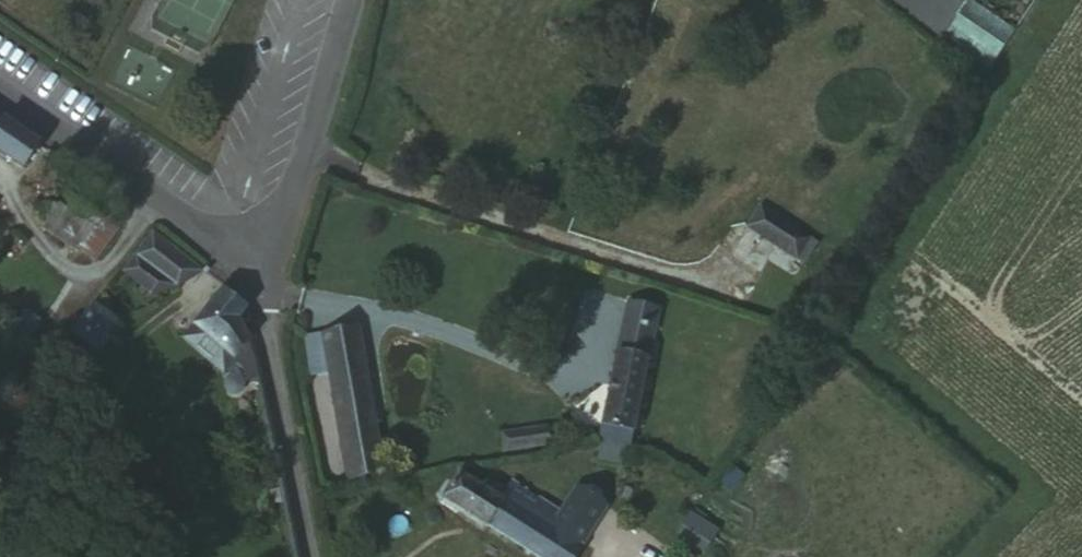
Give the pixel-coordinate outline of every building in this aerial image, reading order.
[(974,73),(998,39),(950,6),(928,42),(974,73)] [(11,147),(0,139),(0,165),(11,147)] [(60,201),(42,229),(94,263),(117,229),(83,206),(78,213),(60,201)] [(796,247),(750,214),(736,236),(780,266),(796,247)] [(203,271),(157,236),(127,279),(154,298),(187,289),(203,271)] [(227,374),(239,358),(251,341),(249,306),(224,287),(183,339),(227,374)] [(92,303),(71,333),(98,353),(118,323),(92,303)] [(599,446),(629,450),(659,309),(628,303),(599,446)] [(347,478),(381,474),(357,328),(323,331),(347,478)] [(506,454),(548,450),(546,431),(504,434),(506,454)] [(444,500),(536,556),(581,556),(586,549),(565,535),(576,519),(517,484),(513,493),(500,485),(492,498),(460,477),(444,500)] [(690,511),(678,534),(705,548),(717,525),(690,511)]
